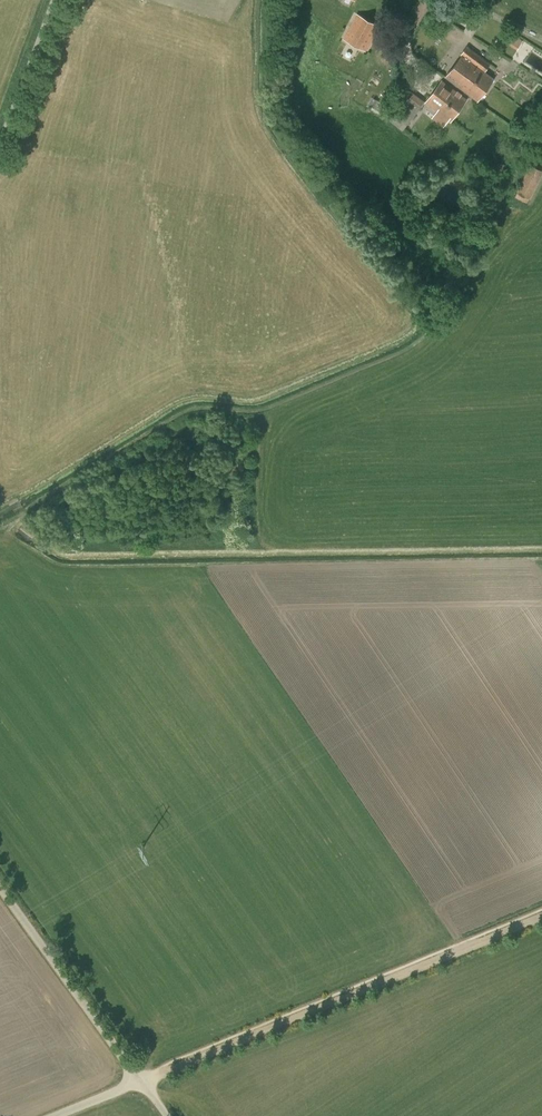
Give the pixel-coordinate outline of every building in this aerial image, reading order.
[(378,27),(357,16),(345,38),(365,49),(378,27)] [(515,33),(508,42),(520,50),(526,40),(515,33)] [(467,47),(446,77),(477,100),(494,78),(484,71),(489,64),(467,47)] [(442,82),(427,102),(451,120),(466,100),(442,82)] [(385,118),(402,131),(424,101),(410,91),(404,87),(390,106),(392,108),(385,118)] [(370,103),(381,111),(386,103),(375,96),(370,103)] [(517,192),(515,197),(527,203),(529,198),(530,199),(541,174),(541,171),(531,165),(529,164),(517,192)]
